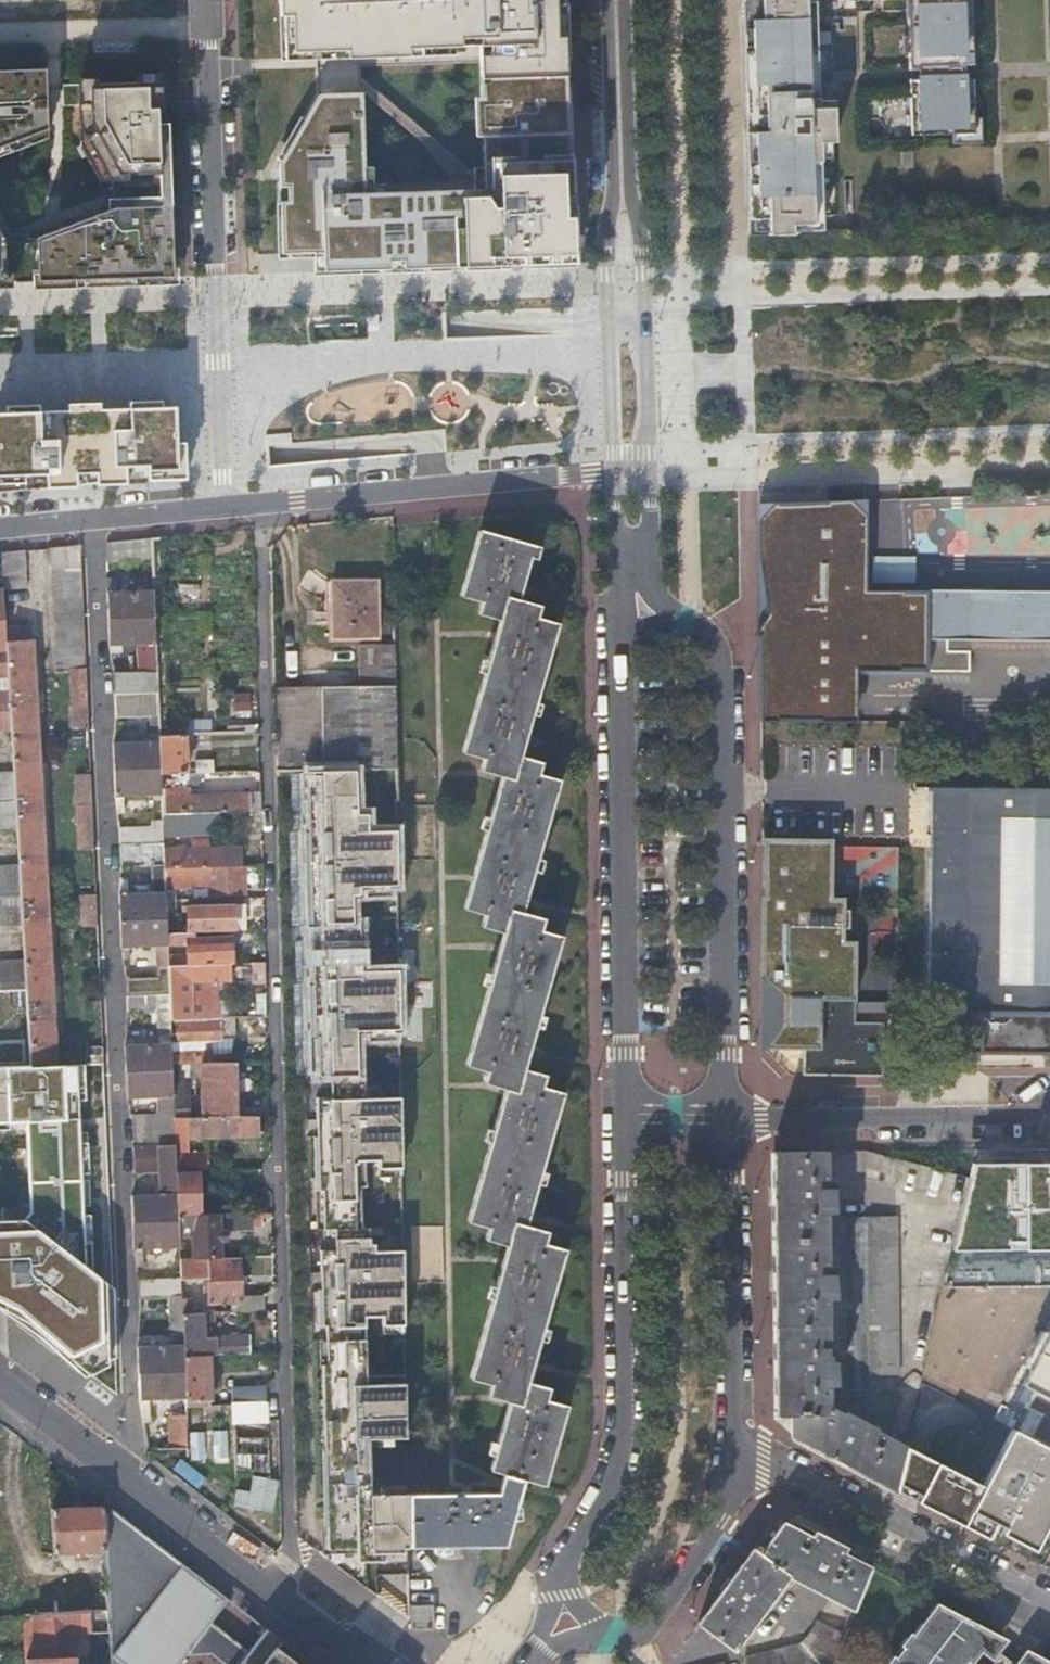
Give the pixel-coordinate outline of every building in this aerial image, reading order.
[(318,94),(278,163),(281,252),(313,251),(314,270),(571,262),(562,0),(290,0),(291,51),(421,47),(420,39),(451,38),(451,46),(479,45),(483,180),(483,188),(386,192),(386,183),(364,184),(361,93),(318,94)] [(786,0),(741,1),(742,20),(787,18),(786,0)] [(915,19),(907,19),(909,69),(917,68),(917,79),(909,79),(911,136),(974,133),(972,79),(964,79),(963,65),(971,64),(969,0),(914,0),(915,19)] [(742,20),(745,114),(790,112),(790,107),(807,106),(807,100),(817,99),(815,17),(787,18),(742,20)] [(44,68),(0,69),(0,145),(47,128),(44,68)] [(483,180),(361,76),(361,90),(423,142),(452,180),(483,180)] [(172,275),(170,205),(159,205),(154,80),(78,83),(79,126),(112,187),(112,207),(34,236),(1,237),(0,235),(0,281),(172,275)] [(908,128),(909,100),(882,99),(881,127),(908,128)] [(790,112),(745,114),(746,132),(791,131),(790,121),(790,112)] [(791,131),(746,132),(749,217),(774,216),(774,221),(792,221),(821,220),(819,130),(807,130),(806,120),(790,121),(791,131)] [(774,216),(749,217),(749,236),(792,234),(792,221),(774,221),(774,216)] [(177,474),(175,405),(0,411),(0,490),(177,474)] [(855,670),(929,670),(930,589),(866,589),(867,498),(758,502),(760,721),(812,720),(812,709),(856,709),(855,670)] [(507,1245),(470,1376),(491,1382),(488,1393),(509,1399),(490,1466),(504,1469),(501,1489),(411,1490),(412,1542),(507,1542),(524,1475),(545,1480),(566,1403),(546,1396),(548,1386),(528,1379),(564,1249),(544,1242),(546,1231),(525,1225),(562,1091),(542,1085),(545,1074),(524,1068),(560,934),(540,928),(543,918),(523,911),(559,779),(538,772),(541,761),(520,754),(556,621),(536,615),(539,605),(519,599),(533,544),(479,529),(460,596),(481,602),(478,613),(500,620),(463,752),(485,758),(482,770),(501,775),(465,908),(485,914),(482,927),(503,933),(467,1064),(487,1071),(484,1083),(505,1089),(468,1221),(489,1227),(486,1239),(507,1245)] [(152,539),(106,543),(108,563),(152,559),(152,551),(152,539)] [(81,545),(53,548),(57,636),(61,644),(61,653),(57,659),(58,670),(72,670),(75,730),(89,730),(87,695),(81,545)] [(1,553),(2,590),(26,589),(24,550),(1,553)] [(332,636),(379,636),(379,579),(332,579),(332,636)] [(108,586),(109,619),(154,618),(153,591),(115,592),(116,587),(108,586)] [(930,589),(929,670),(970,670),(970,647),(1049,648),(1049,590),(930,589)] [(4,626),(2,590),(0,590),(0,730),(10,730),(8,699),(6,648),(4,626)] [(154,618),(109,619),(110,651),(118,650),(119,644),(137,644),(138,672),(115,673),(115,694),(139,693),(157,692),(155,650),(155,643),(154,621),(154,618)] [(13,773),(30,1066),(56,1065),(31,657),(30,624),(4,626),(6,648),(8,699),(10,730),(12,773),(13,773)] [(385,669),(397,669),(397,646),(362,646),(362,683),(385,683),(385,669)] [(328,1556),(378,1593),(377,1571),(376,1545),(409,1544),(407,1471),(371,1472),(370,1435),(407,1434),(406,1372),(368,1372),(367,1313),(384,1313),(384,1322),(405,1322),(404,1243),(371,1243),(371,1222),(363,1223),(363,1180),(368,1180),(367,1154),(379,1154),(379,1162),(403,1162),(402,1091),(368,1092),(367,1069),(360,1069),(359,1024),(403,1023),(401,964),(364,965),(363,918),(356,918),(355,882),(399,881),(398,825),(375,825),(375,815),(360,816),(359,767),(396,766),(397,669),(385,669),(385,683),(362,683),(323,683),(323,686),(325,782),(313,783),(309,783),(312,867),(315,867),(317,919),(327,919),(328,936),(317,936),(313,936),(314,980),(312,980),(313,1032),(320,1032),(321,1071),(333,1071),(333,1092),(321,1092),(317,1093),(318,1132),(316,1132),(317,1186),(324,1186),(325,1224),(336,1224),(337,1244),(326,1245),(322,1245),(324,1321),(327,1321),(328,1360),(324,1360),(328,1556)] [(325,782),(323,686),(279,687),(280,767),(313,766),(313,783),(325,782)] [(231,694),(234,713),(252,710),(249,691),(231,694)] [(139,693),(115,694),(115,716),(158,715),(157,692),(139,693)] [(856,720),(856,709),(812,709),(812,720),(856,720)] [(188,774),(186,735),(159,735),(159,741),(160,769),(160,774),(182,774),(188,774)] [(160,769),(159,741),(123,743),(123,738),(114,738),(115,770),(160,769)] [(200,773),(217,773),(216,758),(199,758),(200,773)] [(160,769),(115,770),(115,771),(116,796),(118,796),(119,803),(125,803),(125,796),(161,794),(161,789),(160,774),(160,769)] [(12,773),(0,773),(0,826),(15,826),(12,773)] [(80,850),(94,850),(94,845),(91,774),(77,775),(80,850)] [(218,813),(252,812),(251,793),(183,796),(182,774),(160,774),(161,789),(161,794),(162,814),(218,813)] [(927,788),(931,788),(928,1006),(925,1006),(924,1011),(940,1011),(940,1053),(957,1053),(979,1053),(1049,1053),(1049,788),(927,788)] [(218,826),(218,813),(162,814),(163,826),(163,829),(163,836),(212,834),(212,826),(218,826)] [(163,836),(163,829),(163,826),(122,828),(122,844),(163,843),(163,836)] [(163,848),(163,843),(122,844),(122,862),(152,860),(152,866),(164,866),(163,848)] [(762,844),(764,1048),(803,1047),(803,1073),(883,1072),(883,1020),(855,1020),(855,1010),(875,1010),(875,999),(854,999),(854,938),(843,938),(842,896),(830,896),(830,843),(762,844)] [(209,867),(243,866),(243,846),(163,848),(164,866),(164,867),(209,867)] [(164,866),(152,866),(153,885),(156,884),(157,893),(165,892),(164,867),(164,866)] [(248,900),(247,866),(243,866),(209,867),(210,900),(248,900)] [(17,867),(0,868),(0,925),(20,924),(17,867)] [(121,897),(121,920),(166,919),(166,915),(166,901),(165,892),(157,893),(129,894),(129,877),(121,877),(121,897)] [(84,927),(98,926),(98,921),(96,894),(82,895),(84,927)] [(194,932),(235,932),(234,905),(189,906),(190,932),(194,932)] [(166,915),(166,919),(167,933),(178,933),(177,915),(166,915)] [(128,979),(128,995),(169,995),(168,965),(168,960),(168,949),(167,945),(167,933),(166,919),(121,920),(121,921),(122,948),(124,954),(130,954),(130,946),(158,945),(158,978),(128,979)] [(327,919),(317,919),(317,936),(328,936),(327,919)] [(168,960),(168,965),(231,964),(232,964),(231,938),(194,938),(194,932),(190,932),(178,933),(167,933),(167,945),(168,949),(188,948),(188,959),(168,960)] [(23,990),(21,960),(0,961),(0,991),(23,990)] [(231,964),(231,979),(258,979),(258,963),(232,964),(231,964)] [(170,1012),(171,1020),(209,1019),(220,1019),(219,979),(231,979),(231,964),(168,965),(169,995),(170,1012)] [(222,1019),(232,1018),(231,979),(219,979),(220,1019),(222,1019)] [(169,995),(128,995),(129,1012),(170,1012),(169,995)] [(875,999),(875,1010),(897,1010),(897,999),(875,999)] [(232,1018),(222,1019),(222,1039),(211,1039),(212,1048),(212,1056),(219,1056),(219,1062),(233,1062),(232,1018)] [(220,1019),(209,1019),(209,1022),(177,1023),(177,1040),(211,1039),(222,1039),(222,1019),(220,1019)] [(126,1052),(128,1070),(172,1069),(172,1063),(172,1049),(171,1044),(135,1044),(135,1036),(127,1036),(126,1052)] [(28,1061),(27,1040),(0,1041),(0,1061),(28,1061)] [(89,1046),(90,1063),(104,1063),(103,1046),(89,1046)] [(172,1049),(172,1063),(201,1063),(219,1062),(219,1056),(212,1056),(212,1048),(172,1049)] [(201,1063),(203,1117),(238,1116),(237,1062),(233,1062),(219,1062),(201,1063)] [(56,1065),(30,1066),(0,1068),(0,1122),(26,1120),(31,1212),(23,1220),(0,1221),(0,1303),(79,1364),(117,1346),(114,1289),(85,1267),(76,1064),(56,1065)] [(172,1069),(128,1070),(129,1100),(129,1102),(136,1102),(137,1097),(174,1096),(174,1095),(173,1079),(172,1069)] [(321,1071),(321,1092),(333,1092),(333,1071),(321,1071)] [(173,1079),(174,1095),(186,1094),(185,1078),(173,1079)] [(174,1103),(174,1113),(174,1117),(198,1117),(198,1109),(189,1109),(183,1103),(174,1103)] [(132,1114),(134,1146),(175,1145),(174,1117),(174,1113),(132,1114)] [(174,1117),(175,1145),(177,1171),(199,1170),(209,1170),(208,1152),(190,1153),(190,1135),(260,1134),(259,1116),(238,1116),(203,1117),(198,1117),(174,1117)] [(175,1145),(134,1146),(136,1180),(162,1179),(162,1189),(166,1189),(166,1194),(133,1196),(134,1222),(179,1220),(178,1214),(177,1171),(175,1145)] [(824,1180),(824,1150),(770,1151),(773,1359),(779,1360),(779,1409),(790,1409),(790,1433),(892,1488),(894,1480),(903,1443),(873,1428),(874,1426),(845,1412),(844,1413),(825,1405),(824,1381),(832,1381),(833,1353),(824,1352),(824,1295),(831,1295),(832,1266),(824,1266),(824,1209),(831,1209),(831,1180),(824,1180)] [(973,1164),(952,1251),(1049,1250),(1049,1163),(973,1164)] [(199,1170),(177,1171),(178,1214),(206,1214),(205,1207),(200,1207),(199,1186),(199,1170)] [(199,1170),(199,1186),(238,1186),(237,1170),(209,1170),(199,1170)] [(178,1214),(179,1220),(179,1233),(179,1234),(193,1234),(195,1258),(197,1257),(208,1257),(222,1257),(221,1229),(252,1228),(252,1225),(262,1225),(262,1218),(273,1218),(273,1213),(206,1214),(178,1214)] [(896,1214),(867,1215),(869,1373),(898,1372),(896,1214)] [(179,1220),(134,1222),(134,1247),(136,1254),(143,1253),(143,1248),(180,1246),(179,1234),(179,1233),(179,1220)] [(336,1224),(325,1224),(326,1245),(337,1244),(336,1224)] [(195,1258),(180,1258),(181,1271),(192,1271),(197,1271),(197,1257),(195,1258)] [(232,1303),(232,1312),(243,1312),(265,1311),(264,1297),(242,1297),(241,1257),(222,1257),(208,1257),(210,1303),(232,1303)] [(181,1277),(182,1295),(182,1298),(193,1297),(192,1271),(181,1271),(181,1277)] [(169,1278),(169,1295),(182,1295),(181,1277),(169,1278)] [(182,1295),(169,1295),(171,1334),(183,1334),(182,1313),(182,1298),(182,1295)] [(182,1298),(182,1313),(194,1312),(193,1297),(182,1298)] [(183,1334),(184,1343),(184,1356),(209,1356),(251,1354),(250,1336),(205,1337),(204,1321),(214,1321),(214,1312),(204,1312),(194,1312),(182,1313),(183,1334)] [(1049,1397),(1049,1330),(1044,1331),(1018,1381),(1049,1397)] [(140,1340),(140,1372),(185,1370),(184,1356),(184,1343),(147,1345),(146,1340),(140,1340)] [(186,1397),(186,1405),(208,1404),(208,1398),(211,1398),(209,1356),(184,1356),(185,1370),(186,1397)] [(149,1398),(186,1397),(185,1370),(140,1372),(141,1404),(149,1403),(149,1398)] [(234,1387),(234,1403),(268,1402),(266,1387),(234,1387)] [(268,1402),(234,1403),(236,1466),(269,1471),(268,1402)] [(172,1447),(188,1446),(186,1414),(170,1415),(172,1447)] [(894,1480),(916,1491),(914,1499),(986,1536),(994,1520),(1002,1525),(1000,1530),(1012,1536),(1015,1531),(1036,1542),(1042,1530),(1049,1514),(1049,1448),(1011,1428),(982,1484),(903,1443),(894,1480)] [(892,1488),(914,1499),(916,1491),(894,1480),(892,1488)] [(110,1631),(111,1653),(126,1663),(176,1663),(184,1653),(211,1652),(227,1663),(238,1663),(249,1649),(212,1619),(228,1597),(103,1500),(103,1505),(106,1549),(108,1589),(110,1631)] [(52,1508),(54,1533),(55,1551),(106,1549),(103,1505),(52,1506),(52,1508)] [(854,1605),(869,1566),(840,1550),(842,1546),(814,1531),(811,1536),(782,1521),(764,1546),(756,1541),(699,1620),(734,1645),(789,1571),(854,1605)] [(1015,1531),(1012,1536),(1010,1539),(1034,1551),(1044,1531),(1042,1530),(1036,1542),(1015,1531)] [(376,1545),(377,1571),(409,1570),(409,1544),(376,1545)] [(40,1558),(13,1559),(13,1567),(32,1566),(34,1597),(23,1597),(23,1614),(35,1613),(58,1612),(55,1568),(55,1557),(40,1558)] [(55,1568),(58,1612),(89,1610),(90,1627),(91,1632),(110,1631),(108,1589),(68,1590),(67,1568),(55,1568)] [(978,1645),(985,1650),(995,1638),(988,1632),(990,1629),(934,1600),(906,1636),(903,1634),(896,1643),(898,1645),(891,1655),(888,1653),(881,1663),(882,1663),(963,1663),(978,1645)] [(413,1626),(432,1625),(432,1603),(412,1603),(413,1626)] [(58,1612),(35,1613),(37,1656),(75,1654),(75,1648),(73,1628),(90,1627),(89,1610),(58,1612)] [(844,1628),(817,1618),(813,1630),(802,1642),(745,1655),(747,1663),(830,1663),(833,1656),(844,1628)] [(267,1628),(240,1663),(314,1663),(267,1628)] [(27,1657),(27,1663),(76,1663),(76,1657),(92,1657),(91,1653),(75,1654),(37,1656),(27,1657)] [(1033,1663),(1049,1663),(1049,1659),(1040,1655),(1033,1663)]
